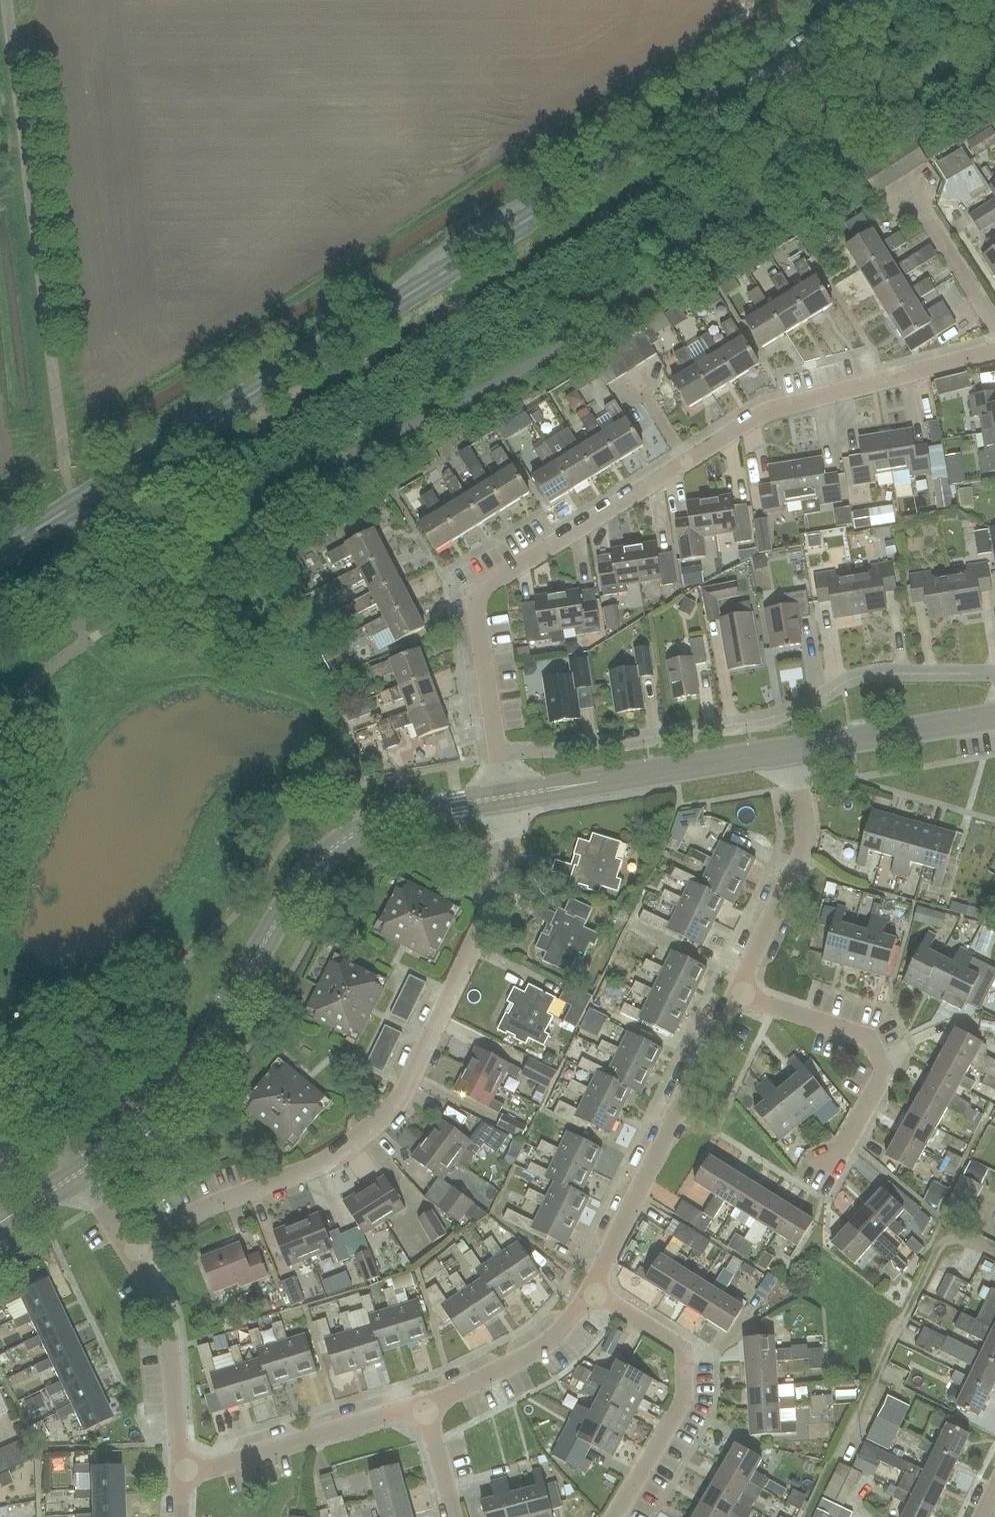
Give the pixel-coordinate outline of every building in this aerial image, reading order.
[(994,146),(994,127),(973,136),(978,152),(994,146)] [(901,149),(915,170),(927,162),(913,140),(901,149)] [(902,179),(915,170),(901,149),(888,157),(902,179)] [(889,187),(902,179),(888,157),(875,165),(889,187)] [(876,195),(889,187),(875,165),(862,173),(876,195)] [(971,216),(982,233),(994,225),(994,200),(971,216)] [(882,246),(879,242),(861,214),(845,224),(858,243),(847,249),(862,272),(888,256),(888,257),(907,246),(900,234),(882,246)] [(982,258),(994,278),(994,250),(982,258)] [(810,320),(834,306),(806,260),(802,262),(798,256),(791,261),(806,285),(794,293),(793,293),(810,320)] [(888,256),(862,272),(876,296),(902,279),(921,268),(913,256),(895,267),(888,257),(888,256)] [(759,270),(752,260),(744,265),(750,275),(759,270)] [(793,293),(794,293),(782,275),(772,281),(783,300),(771,307),(770,308),(787,334),(810,320),(793,293)] [(910,292),(902,279),(876,296),(890,319),(916,302),(916,303),(935,291),(928,280),(910,292)] [(770,308),(771,307),(760,289),(748,296),(760,314),(747,322),(764,349),(787,334),(770,308)] [(722,299),(717,290),(702,298),(708,308),(722,299)] [(924,315),(916,303),(916,302),(890,319),(905,342),(929,327),(936,338),(956,326),(942,304),(924,315)] [(665,314),(674,329),(689,320),(680,305),(665,314)] [(720,354),(736,380),(760,366),(732,321),(721,327),(733,346),(721,353),(720,354)] [(650,331),(645,335),(650,344),(658,338),(656,335),(653,330),(650,331)] [(647,362),(657,355),(650,344),(645,335),(634,341),(647,362)] [(720,354),(721,353),(709,335),(698,342),(710,361),(697,368),(697,369),(713,395),(736,380),(720,354)] [(636,368),(647,362),(634,341),(623,348),(636,368)] [(625,375),(636,368),(623,348),(613,355),(625,375)] [(697,369),(697,368),(685,349),(675,355),(686,374),(673,383),(689,410),(713,395),(697,369)] [(614,382),(625,375),(613,355),(602,362),(614,382)] [(604,388),(614,382),(602,362),(591,368),(604,388)] [(970,388),(967,373),(955,376),(959,391),(970,388)] [(994,431),(994,392),(972,396),(975,417),(981,416),(984,433),(994,431)] [(603,436),(619,461),(643,446),(616,401),(605,408),(617,427),(605,435),(603,436)] [(545,420),(539,412),(531,417),(536,425),(545,420)] [(580,450),(596,476),(619,461),(603,436),(605,435),(593,415),(582,422),(594,442),(582,449),(580,450)] [(573,490),(596,476),(580,450),(582,449),(570,429),(559,436),(571,456),(559,464),(556,465),(573,490)] [(912,476),(931,473),(927,445),(916,447),(913,429),(887,433),(893,471),(910,468),(912,476)] [(984,433),(987,451),(980,452),(984,472),(994,471),(994,431),(984,433)] [(875,474),(893,471),(887,433),(860,437),(863,455),(851,457),(855,484),(876,481),(875,474)] [(535,479),(550,504),(573,490),(556,465),(559,464),(547,444),(535,451),(547,471),(535,479)] [(489,482),(490,482),(468,448),(457,455),(467,470),(479,488),(467,496),(466,496),(483,523),(506,509),(489,482)] [(489,482),(506,509),(529,494),(501,449),(490,455),(502,474),(490,482),(489,482)] [(965,484),(961,455),(947,457),(951,486),(965,484)] [(821,505),(842,502),(838,475),(826,477),(823,459),(797,463),(802,502),(820,499),(821,505)] [(785,504),(802,502),(797,463),(771,467),(774,486),(760,488),(765,515),(786,511),(785,504)] [(466,496),(467,496),(455,477),(444,485),(455,503),(443,511),(459,538),(483,523),(466,496)] [(938,510),(953,508),(948,480),(934,482),(938,510)] [(443,511),(432,492),(421,499),(433,518),(419,526),(436,552),(459,538),(443,511)] [(735,509),(734,497),(711,500),(717,536),(735,534),(737,543),(753,541),(748,507),(735,509)] [(691,520),(677,522),(680,542),(681,542),(684,562),(708,558),(704,538),(717,536),(711,500),(688,504),(691,520)] [(851,524),(849,509),(839,511),(841,526),(851,524)] [(755,522),(760,554),(773,552),(768,520),(755,522)] [(892,538),(891,529),(876,531),(877,540),(892,538)] [(360,570),(387,556),(375,532),(327,556),(333,567),(353,557),(359,570),(360,570)] [(808,536),(810,549),(823,547),(821,535),(808,536)] [(991,553),(989,542),(978,544),(980,555),(991,553)] [(635,547),(640,584),(662,581),(663,588),(678,586),(674,554),(659,556),(658,544),(635,547)] [(628,586),(640,584),(635,547),(612,551),(613,556),(599,558),(604,598),(629,594),(628,586)] [(372,595),(400,581),(387,556),(360,570),(359,570),(328,586),(333,598),(365,581),(372,594),(372,595)] [(980,592),(993,590),(988,562),(967,566),(968,573),(951,576),(957,614),(983,610),(980,592)] [(884,593),(897,591),(893,563),(872,566),(873,573),(855,576),(862,614),(887,610),(884,593)] [(696,584),(693,568),(682,570),(685,586),(696,584)] [(862,614),(855,576),(837,579),(836,572),(816,575),(820,603),(832,601),(835,619),(862,614)] [(957,614),(951,576),(932,579),(931,572),(911,575),(915,603),(927,601),(929,619),(957,614)] [(385,619),(412,605),(400,581),(372,595),(372,594),(352,604),(358,616),(378,606),(384,618),(385,619)] [(739,597),(736,583),(703,590),(707,610),(719,608),(718,601),(739,597)] [(578,637),(588,636),(603,634),(596,590),(582,592),(581,591),(559,595),(564,631),(577,629),(578,637)] [(798,621),(811,618),(807,593),(784,596),(785,608),(765,611),(772,650),(801,645),(798,621)] [(552,633),(564,631),(559,595),(536,598),(537,603),(523,605),(529,645),(553,641),(552,633)] [(685,598),(678,610),(689,616),(696,604),(685,598)] [(397,644),(425,630),(412,605),(385,619),(384,618),(364,628),(371,640),(390,630),(397,644)] [(729,672),(761,667),(752,615),(720,621),(729,672)] [(618,629),(617,619),(607,621),(609,630),(618,629)] [(694,667),(706,665),(702,640),(689,642),(692,659),(667,663),(673,701),(699,697),(694,667)] [(639,679),(653,677),(649,650),(635,652),(637,669),(609,673),(615,715),(644,710),(639,679)] [(396,673),(402,690),(429,679),(418,652),(371,670),(375,682),(396,673)] [(550,724),(580,720),(576,690),(591,688),(587,661),(571,663),(573,677),(544,681),(550,724)] [(405,699),(411,716),(439,705),(429,679),(402,690),(399,691),(398,687),(380,694),(385,706),(405,699)] [(370,698),(348,706),(353,720),(375,711),(370,698)] [(448,728),(439,705),(411,716),(409,717),(408,713),(377,724),(387,750),(400,746),(395,732),(414,724),(420,739),(448,728)] [(370,738),(367,732),(358,735),(360,742),(370,738)] [(872,811),(857,865),(866,867),(870,852),(883,855),(894,817),(872,811)] [(894,817),(883,855),(896,859),(891,874),(899,877),(915,822),(894,817)] [(915,822),(899,877),(907,879),(912,863),(925,867),(935,828),(915,822)] [(935,828),(925,867),(937,870),(933,886),(942,889),(957,834),(935,828)] [(621,894),(624,881),(619,880),(624,862),(619,861),(624,844),(595,835),(592,845),(580,841),(576,856),(583,858),(580,868),(577,867),(571,886),(581,889),(582,887),(590,889),(590,891),(601,895),(603,888),(621,894)] [(695,853),(691,861),(709,869),(711,867),(745,883),(756,860),(722,844),(713,861),(695,853)] [(676,869),(671,879),(689,887),(690,884),(725,901),(734,905),(745,883),(711,867),(709,869),(703,882),(676,869)] [(439,954),(457,919),(452,916),(457,907),(410,883),(406,892),(400,889),(382,924),(387,927),(383,935),(430,960),(434,951),(439,954)] [(665,892),(661,900),(679,909),(680,906),(714,923),(725,901),(690,884),(689,887),(683,900),(665,892)] [(597,948),(603,936),(586,928),(595,910),(573,900),(567,912),(561,909),(552,927),(555,928),(550,938),(544,935),(537,949),(548,954),(544,963),(572,975),(579,960),(585,963),(593,946),(597,948)] [(885,907),(877,904),(873,917),(881,919),(885,907)] [(644,912),(639,922),(683,943),(685,938),(703,947),(714,923),(680,906),(679,909),(671,924),(644,912)] [(846,967),(856,929),(843,926),(848,910),(839,907),(824,961),(846,967)] [(942,930),(946,915),(918,907),(914,922),(942,930)] [(867,972),(881,919),(873,917),(869,932),(856,929),(846,967),(867,972)] [(888,978),(898,940),(885,937),(889,921),(881,919),(867,972),(888,978)] [(924,993),(942,958),(930,952),(937,937),(929,933),(904,984),(924,993)] [(943,1003),(968,953),(961,949),(953,964),(942,958),(924,993),(943,1003)] [(647,960),(643,969),(660,978),(661,975),(696,993),(708,970),(673,952),(664,969),(647,960)] [(994,983),(994,969),(974,959),(976,956),(968,953),(943,1003),(963,1013),(969,1001),(983,1008),(994,983)] [(363,1035),(387,988),(378,984),(380,979),(345,961),(342,967),(333,962),(310,1009),(319,1013),(316,1018),(351,1036),(354,1031),(363,1035)] [(636,982),(631,991),(649,1000),(650,997),(685,1015),(696,993),(661,975),(660,978),(653,991),(636,982)] [(409,1025),(429,985),(412,977),(393,1016),(409,1025)] [(588,1008),(594,997),(570,985),(562,1002),(574,1008),(567,1023),(578,1029),(588,1008)] [(551,1015),(558,1000),(530,986),(526,994),(516,989),(509,1003),(515,1007),(510,1016),(508,1015),(500,1032),(508,1036),(509,1034),(518,1038),(516,1040),(528,1046),(531,1040),(547,1048),(552,1036),(548,1034),(557,1018),(551,1015)] [(625,1004),(621,1012),(639,1021),(640,1019),(674,1036),(685,1015),(650,997),(649,1000),(642,1013),(625,1004)] [(598,1006),(592,1018),(611,1027),(616,1015),(598,1006)] [(994,1034),(994,1023),(981,1021),(980,1031),(994,1034)] [(385,1075),(405,1035),(388,1027),(368,1067),(385,1075)] [(945,1053),(972,1067),(987,1074),(994,1078),(994,1060),(988,1056),(988,1046),(957,1030),(945,1053)] [(602,1041),(598,1049),(615,1058),(617,1055),(652,1073),(663,1050),(627,1033),(619,1050),(602,1041)] [(519,1080),(523,1071),(478,1049),(467,1070),(502,1088),(508,1075),(519,1080)] [(961,1087),(972,1067),(945,1053),(934,1073),(961,1087)] [(552,1066),(557,1058),(548,1054),(544,1062),(552,1066)] [(583,1058),(578,1067),(595,1075),(597,1072),(632,1090),(641,1095),(652,1073),(617,1055),(615,1058),(609,1071),(583,1058)] [(797,1057),(790,1062),(801,1075),(791,1084),(816,1115),(833,1101),(797,1057)] [(546,1089),(555,1072),(530,1059),(521,1076),(546,1089)] [(322,1107),(329,1099),(288,1065),(281,1074),(276,1069),(252,1099),(256,1103),(249,1111),(290,1145),(298,1136),(302,1140),(326,1110),(322,1107)] [(495,1101),(502,1088),(467,1070),(456,1093),(501,1115),(506,1106),(495,1101)] [(621,1112),(632,1090),(597,1072),(595,1075),(589,1088),(572,1080),(568,1089),(579,1094),(585,1097),(586,1094),(621,1112)] [(957,1095),(961,1087),(934,1073),(923,1094),(950,1108),(957,1095)] [(987,1074),(983,1084),(994,1090),(994,1078),(987,1074)] [(770,1079),(764,1084),(799,1128),(816,1115),(791,1084),(781,1092),(770,1079)] [(768,1102),(756,1112),(782,1143),(799,1128),(764,1084),(757,1089),(768,1102)] [(579,1094),(574,1103),(572,1107),(560,1102),(554,1115),(587,1131),(590,1124),(610,1134),(621,1112),(586,1094),(585,1097),(579,1094)] [(938,1129),(950,1108),(923,1094),(911,1114),(938,1129)] [(950,1108),(967,1118),(973,1105),(957,1095),(950,1108)] [(967,1118),(981,1125),(985,1115),(972,1108),(967,1118)] [(521,1137),(527,1125),(503,1113),(497,1125),(521,1137)] [(927,1150),(938,1129),(911,1114),(900,1135),(927,1150)] [(976,1134),(981,1125),(967,1118),(963,1127),(976,1134)] [(472,1142),(443,1120),(428,1140),(459,1162),(468,1169),(477,1157),(478,1158),(487,1146),(499,1155),(510,1139),(485,1125),(472,1142)] [(542,1141),(538,1150),(555,1158),(556,1155),(591,1173),(603,1150),(567,1133),(559,1149),(542,1141)] [(915,1172),(927,1150),(900,1135),(888,1157),(915,1172)] [(444,1182),(459,1162),(428,1140),(414,1160),(444,1182)] [(958,1167),(960,1168),(964,1159),(951,1152),(946,1160),(958,1167)] [(531,1163),(527,1172),(545,1180),(546,1178),(555,1182),(581,1194),(591,1173),(556,1155),(555,1158),(548,1171),(531,1163)] [(718,1196),(733,1172),(712,1158),(696,1183),(718,1196)] [(960,1168),(958,1167),(946,1160),(941,1170),(955,1177),(960,1168)] [(738,1209),(753,1184),(733,1172),(718,1196),(706,1215),(715,1220),(727,1202),(738,1209)] [(366,1190),(386,1223),(407,1210),(387,1177),(366,1190)] [(982,1188),(974,1184),(961,1178),(949,1205),(969,1215),(982,1188)] [(530,1189),(525,1198),(543,1206),(544,1204),(578,1221),(589,1199),(581,1194),(555,1182),(547,1198),(530,1189)] [(920,1211),(922,1208),(890,1182),(866,1209),(888,1230),(898,1239),(905,1231),(895,1222),(906,1211),(913,1218),(920,1211)] [(758,1222),(774,1197),(753,1184),(738,1209),(758,1222)] [(366,1236),(386,1223),(366,1190),(345,1203),(366,1236)] [(460,1224),(475,1204),(456,1190),(441,1210),(460,1224)] [(778,1235),(794,1210),(774,1197),(758,1222),(778,1235)] [(698,1227),(706,1215),(683,1200),(675,1212),(698,1227)] [(508,1210),(503,1220),(546,1242),(549,1237),(566,1245),(578,1221),(544,1204),(543,1206),(534,1223),(508,1210)] [(872,1247),(888,1230),(866,1209),(850,1226),(872,1247)] [(433,1243),(448,1234),(433,1210),(419,1219),(433,1243)] [(799,1248),(815,1223),(794,1210),(778,1235),(799,1248)] [(920,1211),(913,1218),(923,1235),(931,1220),(920,1211)] [(321,1215),(299,1224),(313,1259),(335,1250),(341,1264),(352,1260),(341,1231),(329,1235),(321,1215)] [(706,1215),(698,1227),(707,1233),(715,1220),(706,1215)] [(299,1224),(276,1233),(290,1268),(313,1259),(299,1224)] [(695,1250),(704,1237),(683,1224),(675,1237),(695,1250)] [(855,1266),(872,1247),(850,1226),(833,1245),(855,1266)] [(747,1240),(739,1253),(746,1258),(754,1246),(755,1247),(760,1238),(751,1233),(747,1240)] [(739,1253),(747,1240),(738,1234),(730,1247),(739,1253)] [(492,1237),(484,1243),(494,1259),(497,1257),(519,1290),(540,1276),(518,1243),(502,1253),(492,1237)] [(705,1256),(713,1243),(704,1237),(695,1250),(705,1256)] [(917,1257),(925,1248),(913,1237),(906,1246),(917,1257)] [(464,1242),(457,1246),(463,1256),(470,1252),(464,1242)] [(217,1294),(240,1284),(254,1279),(256,1283),(270,1277),(261,1254),(248,1259),(242,1244),(204,1260),(217,1294)] [(366,1282),(380,1277),(371,1251),(356,1256),(366,1282)] [(482,1267),(472,1251),(470,1252),(463,1256),(475,1273),(477,1271),(482,1279),(483,1278),(499,1303),(519,1290),(497,1257),(494,1259),(482,1267)] [(768,1271),(776,1259),(767,1253),(759,1266),(768,1271)] [(647,1282),(667,1295),(684,1269),(689,1260),(679,1254),(673,1262),(663,1256),(647,1282)] [(890,1263),(901,1274),(908,1267),(897,1256),(890,1263)] [(991,1274),(994,1267),(986,1262),(982,1269),(991,1274)] [(890,1263),(889,1264),(882,1271),(894,1282),(901,1274),(890,1263)] [(333,1292),(357,1283),(352,1269),(328,1278),(333,1292)] [(688,1308),(704,1282),(684,1269),(667,1295),(688,1308)] [(725,1295),(737,1276),(727,1270),(715,1289),(704,1282),(688,1308),(708,1321),(725,1295)] [(457,1273),(449,1278),(460,1294),(462,1293),(484,1325),(505,1311),(499,1303),(483,1278),(482,1279),(467,1289),(457,1273)] [(951,1303),(962,1281),(947,1273),(936,1296),(951,1303)] [(293,1306),(306,1301),(297,1277),(284,1282),(293,1306)] [(428,1338),(417,1301),(399,1306),(393,1288),(397,1287),(395,1278),(382,1282),(384,1291),(390,1309),(393,1308),(404,1345),(428,1338)] [(29,1316),(57,1302),(46,1279),(18,1293),(21,1299),(7,1306),(14,1321),(28,1314),(29,1316)] [(435,1284),(424,1291),(428,1301),(443,1324),(450,1318),(464,1339),(484,1325),(462,1293),(460,1294),(447,1303),(435,1284)] [(994,1333),(994,1289),(992,1287),(975,1320),(994,1329),(992,1332),(994,1333)] [(370,1295),(361,1298),(366,1318),(370,1317),(372,1325),(373,1325),(381,1352),(382,1352),(404,1345),(393,1308),(390,1309),(375,1314),(370,1295)] [(729,1334),(745,1308),(725,1295),(708,1321),(729,1334)] [(28,1314),(14,1321),(17,1329),(32,1322),(38,1335),(40,1339),(68,1326),(57,1302),(29,1316),(28,1314)] [(350,1311),(341,1314),(347,1333),(350,1332),(361,1369),(385,1361),(382,1352),(381,1352),(373,1325),(372,1325),(356,1330),(350,1311)] [(975,1320),(960,1313),(953,1327),(986,1344),(981,1354),(980,1356),(994,1363),(994,1333),(992,1332),(994,1329),(975,1320)] [(327,1319),(317,1322),(323,1341),(327,1340),(338,1376),(361,1369),(350,1332),(347,1333),(332,1337),(327,1319)] [(282,1321),(273,1324),(278,1343),(281,1342),(292,1379),(318,1371),(306,1334),(288,1340),(282,1321)] [(38,1335),(23,1343),(27,1351),(42,1344),(49,1358),(50,1362),(79,1349),(68,1326),(40,1339),(38,1335)] [(945,1339),(924,1328),(914,1346),(929,1354),(933,1346),(941,1350),(940,1352),(975,1369),(970,1378),(969,1381),(991,1392),(994,1384),(994,1363),(980,1356),(981,1354),(947,1337),(946,1339),(945,1339)] [(258,1329),(249,1331),(255,1351),(258,1350),(261,1359),(262,1358),(270,1386),(271,1385),(292,1379),(281,1342),(278,1343),(264,1347),(258,1329)] [(229,1347),(226,1336),(215,1339),(218,1350),(229,1347)] [(777,1362),(793,1361),(792,1349),(776,1350),(775,1338),(745,1341),(747,1364),(777,1362)] [(208,1343),(198,1347),(212,1393),(217,1391),(223,1410),(248,1403),(237,1366),(234,1367),(217,1372),(208,1343)] [(238,1346),(229,1348),(234,1367),(237,1366),(248,1403),(274,1395),(271,1385),(270,1386),(262,1358),(261,1359),(244,1364),(238,1346)] [(49,1358),(34,1365),(38,1374),(53,1367),(59,1381),(61,1385),(90,1371),(79,1349),(50,1362),(49,1358)] [(809,1360),(825,1359),(824,1349),(808,1350),(809,1360)] [(810,1370),(825,1369),(825,1359),(809,1360),(810,1370)] [(594,1374),(644,1400),(654,1380),(620,1362),(613,1374),(598,1367),(594,1374)] [(749,1389),(779,1387),(777,1362),(747,1364),(749,1389)] [(587,1382),(592,1373),(580,1367),(576,1376),(587,1382)] [(59,1381),(45,1388),(49,1397),(63,1390),(70,1404),(71,1408),(100,1394),(90,1371),(61,1385),(59,1381)] [(969,1381),(970,1378),(956,1371),(952,1380),(966,1387),(957,1405),(980,1416),(991,1392),(969,1381)] [(634,1419),(644,1400),(594,1374),(591,1381),(606,1389),(600,1401),(634,1419)] [(795,1410),(795,1408),(794,1398),(780,1399),(779,1387),(749,1389),(750,1413),(780,1411),(795,1410)] [(70,1404),(55,1411),(59,1420),(74,1413),(82,1431),(111,1417),(100,1394),(71,1408),(70,1404)] [(877,1418),(900,1429),(911,1406),(888,1394),(877,1418)] [(811,1397),(812,1407),(812,1408),(828,1407),(827,1396),(811,1397)] [(624,1438),(634,1419),(600,1401),(594,1412),(579,1405),(575,1412),(624,1438)] [(828,1407),(812,1408),(812,1418),(828,1417),(828,1407)] [(781,1423),(780,1411),(750,1413),(752,1437),(782,1435),(782,1434),(796,1434),(796,1422),(781,1423)] [(614,1458),(624,1438),(575,1412),(571,1420),(586,1428),(579,1440),(614,1458)] [(935,1450),(958,1461),(970,1435),(948,1424),(949,1422),(934,1415),(930,1425),(944,1432),(937,1447),(935,1450)] [(889,1452),(891,1448),(900,1429),(877,1418),(866,1441),(889,1452)] [(935,1450),(937,1447),(922,1440),(918,1449),(932,1456),(925,1471),(923,1475),(946,1485),(958,1461),(935,1450)] [(9,1446),(17,1465),(26,1460),(18,1442),(9,1446)] [(884,1452),(864,1443),(857,1458),(878,1468),(880,1462),(906,1474),(898,1489),(913,1496),(911,1499),(934,1510),(946,1485),(923,1475),(925,1471),(884,1452)] [(585,1458),(558,1444),(552,1456),(586,1474),(592,1462),(585,1458)] [(765,1490),(771,1480),(757,1471),(764,1460),(738,1445),(724,1467),(751,1482),(765,1490)] [(17,1465),(9,1446),(0,1450),(0,1453),(7,1469),(17,1465)] [(93,1465),(75,1465),(75,1475),(91,1474),(92,1490),(92,1493),(123,1492),(122,1467),(93,1468),(93,1465)] [(834,1476),(853,1485),(856,1486),(861,1475),(839,1465),(834,1476)] [(378,1498),(408,1490),(401,1466),(372,1474),(378,1498)] [(738,1503),(743,1494),(751,1482),(724,1467),(712,1487),(738,1503)] [(553,1511),(563,1509),(556,1483),(546,1485),(542,1470),(534,1472),(538,1487),(525,1491),(532,1516),(555,1516),(553,1511)] [(843,1506),(853,1485),(834,1476),(824,1497),(843,1506)] [(525,1491),(512,1494),(508,1480),(500,1482),(510,1516),(532,1516),(525,1491)] [(500,1482),(493,1484),(497,1499),(483,1502),(487,1516),(510,1516),(500,1482)] [(731,1515),(738,1503),(712,1487),(700,1508),(715,1516),(735,1516),(731,1515)] [(934,1510),(911,1499),(913,1496),(898,1489),(894,1499),(909,1506),(903,1516),(931,1516),(934,1510)] [(76,1491),(76,1500),(92,1500),(93,1516),(124,1516),(123,1492),(92,1493),(92,1490),(76,1491)] [(414,1513),(408,1490),(378,1498),(384,1516),(399,1516),(414,1513)] [(738,1503),(752,1511),(757,1502),(743,1494),(738,1503)] [(800,1510),(805,1501),(792,1494),(787,1504),(800,1510)] [(346,1507),(343,1497),(328,1502),(331,1511),(346,1507)] [(833,1516),(852,1516),(853,1514),(824,1500),(819,1510),(830,1516),(833,1516)] [(346,1507),(331,1511),(333,1516),(349,1516),(346,1507)] [(700,1508),(694,1516),(715,1516),(700,1508)]
